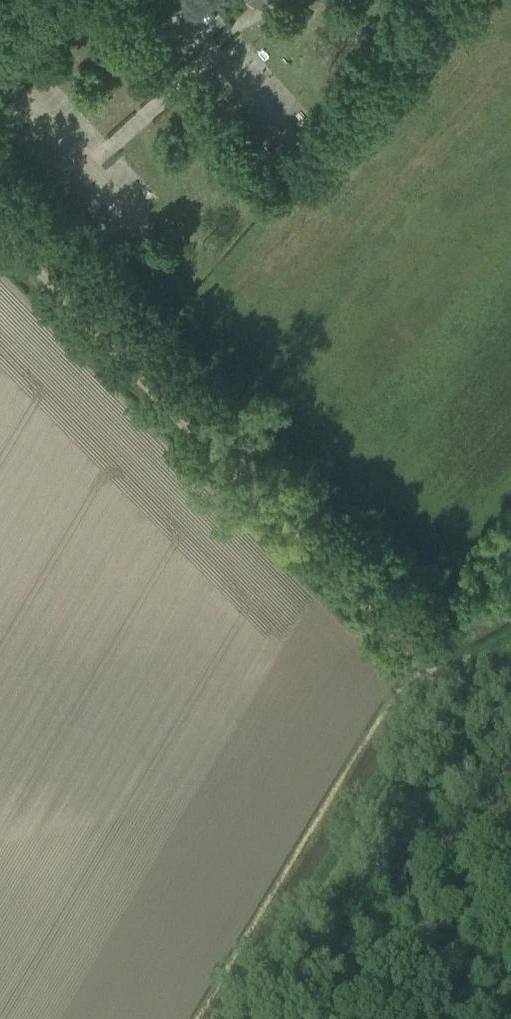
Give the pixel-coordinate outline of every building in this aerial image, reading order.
[(294,171),(284,161),(275,170),(285,180),(294,171)]
